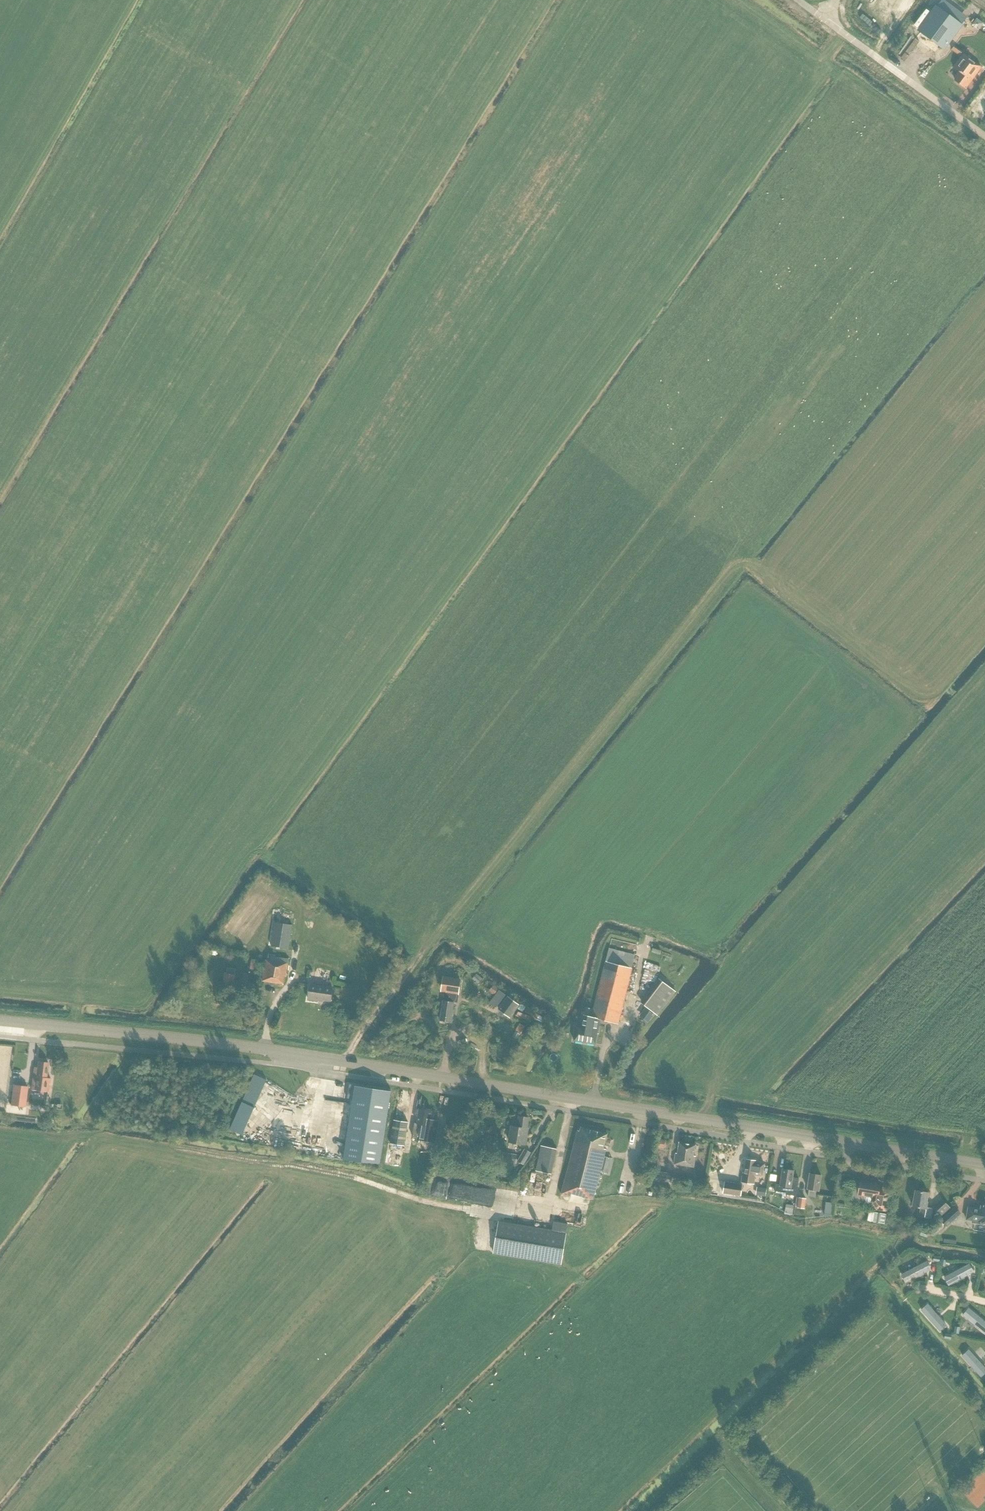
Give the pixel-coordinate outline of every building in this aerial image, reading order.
[(947,41),(963,19),(940,2),(924,23),(947,41)] [(965,84),(967,86),(982,67),(963,53),(953,67),(959,71),(955,77),(957,78),(956,81),(963,86),(965,84)] [(289,948),(292,923),(272,921),(268,946),(289,948)] [(601,1017),(600,1019),(617,1023),(635,954),(610,947),(592,1016),(601,1017)] [(285,977),(289,958),(271,955),(270,960),(266,959),(263,980),(283,983),(284,977),(285,977)] [(660,965),(647,961),(643,975),(656,979),(660,965)] [(233,988),(236,968),(228,967),(227,972),(225,972),(223,986),(233,988)] [(321,978),(322,968),(316,967),(314,977),(321,978)] [(457,1002),(459,992),(461,980),(444,977),(442,989),(445,990),(440,1020),(451,1021),(454,1001),(457,1002)] [(676,990),(659,978),(641,1002),(658,1015),(676,990)] [(331,1001),(333,987),(310,984),(308,999),(318,1000),(318,999),(331,1001)] [(499,987),(494,984),(489,991),(494,994),(499,987)] [(510,1017),(520,1004),(508,995),(498,1008),(510,1017)] [(644,1007),(639,1014),(648,1021),(653,1014),(644,1007)] [(601,1017),(592,1016),(584,1014),(582,1025),(581,1025),(581,1027),(576,1027),(574,1040),(595,1043),(597,1033),(598,1033),(600,1025),(599,1025),(600,1019),(601,1017)] [(521,1034),(526,1025),(520,1022),(515,1032),(521,1034)] [(46,1077),(48,1062),(38,1061),(37,1069),(34,1068),(31,1089),(48,1091),(50,1078),(46,1077)] [(13,1084),(11,1104),(24,1106),(27,1086),(13,1084)] [(391,1089),(360,1084),(359,1087),(355,1086),(344,1158),(379,1162),(391,1089)] [(295,1093),(281,1111),(297,1124),(299,1123),(292,1117),(305,1101),(295,1093)] [(430,1118),(432,1110),(420,1108),(417,1123),(422,1124),(420,1138),(436,1140),(439,1120),(430,1118)] [(526,1128),(528,1117),(520,1116),(519,1119),(517,1119),(516,1125),(512,1124),(509,1142),(525,1144),(527,1128),(526,1128)] [(245,1129),(269,1136),(272,1126),(248,1119),(245,1129)] [(404,1145),(408,1121),(394,1119),(390,1143),(404,1145)] [(608,1133),(581,1126),(580,1130),(578,1129),(561,1193),(584,1199),(584,1196),(593,1199),(607,1146),(605,1146),(608,1133)] [(666,1139),(659,1138),(657,1147),(664,1148),(666,1139)] [(694,1155),(696,1144),(679,1142),(677,1152),(676,1152),(674,1163),(694,1166),(696,1155),(694,1155)] [(557,1150),(542,1146),(536,1172),(551,1175),(557,1150)] [(525,1148),(517,1160),(524,1164),(531,1152),(525,1148)] [(516,1163),(517,1154),(507,1153),(506,1161),(516,1163)] [(754,1183),(755,1174),(762,1175),(764,1163),(756,1162),(756,1160),(746,1158),(743,1177),(742,1177),(741,1181),(754,1183)] [(796,1195),(799,1177),(793,1176),(794,1169),(782,1167),(780,1184),(776,1183),(775,1192),(796,1195)] [(671,1185),(673,1173),(655,1170),(653,1182),(671,1185)] [(819,1190),(821,1174),(810,1173),(808,1188),(809,1188),(808,1195),(815,1196),(816,1189),(819,1190)] [(456,1195),(459,1181),(435,1177),(433,1191),(456,1195)] [(741,1195),(742,1184),(725,1181),(723,1192),(741,1195)] [(889,1190),(879,1189),(880,1184),(860,1181),(859,1187),(855,1187),(853,1195),(851,1195),(852,1197),(853,1199),(854,1200),(856,1201),(857,1199),(858,1199),(862,1200),(865,1201),(866,1196),(872,1197),(871,1202),(875,1206),(878,1207),(878,1209),(885,1211),(889,1190)] [(756,1194),(766,1196),(767,1188),(757,1186),(756,1194)] [(931,1218),(933,1208),(927,1207),(927,1201),(926,1201),(928,1192),(916,1190),(913,1206),(921,1207),(919,1216),(924,1217),(931,1218)] [(805,1207),(806,1198),(799,1197),(798,1206),(805,1207)] [(939,1219),(941,1217),(941,1216),(951,1207),(944,1199),(934,1208),(937,1212),(935,1214),(939,1219)] [(982,1205),(981,1209),(968,1207),(966,1219),(972,1220),(972,1222),(983,1224),(983,1222),(984,1222),(984,1205),(982,1205)] [(961,1213),(955,1206),(940,1219),(947,1226),(961,1213)] [(869,1210),(867,1219),(881,1222),(882,1212),(869,1210)] [(939,1228),(944,1224),(940,1220),(935,1224),(939,1228)] [(553,1230),(499,1221),(494,1253),(561,1263),(568,1223),(554,1221),(553,1230)] [(907,1271),(911,1278),(917,1275),(917,1274),(923,1271),(924,1271),(930,1268),(926,1261),(907,1271)] [(969,1264),(950,1274),(954,1281),(960,1278),(960,1277),(967,1274),(973,1271),(969,1264)] [(936,1313),(931,1308),(925,1313),(940,1329),(945,1324),(941,1319),(940,1319),(935,1313),(936,1313)] [(973,1311),(968,1317),(984,1331),(984,1321),(978,1316),(973,1311)] [(972,1354),(967,1359),(981,1375),(984,1372),(984,1368),(982,1365),(977,1360),(977,1359),(972,1354)]
